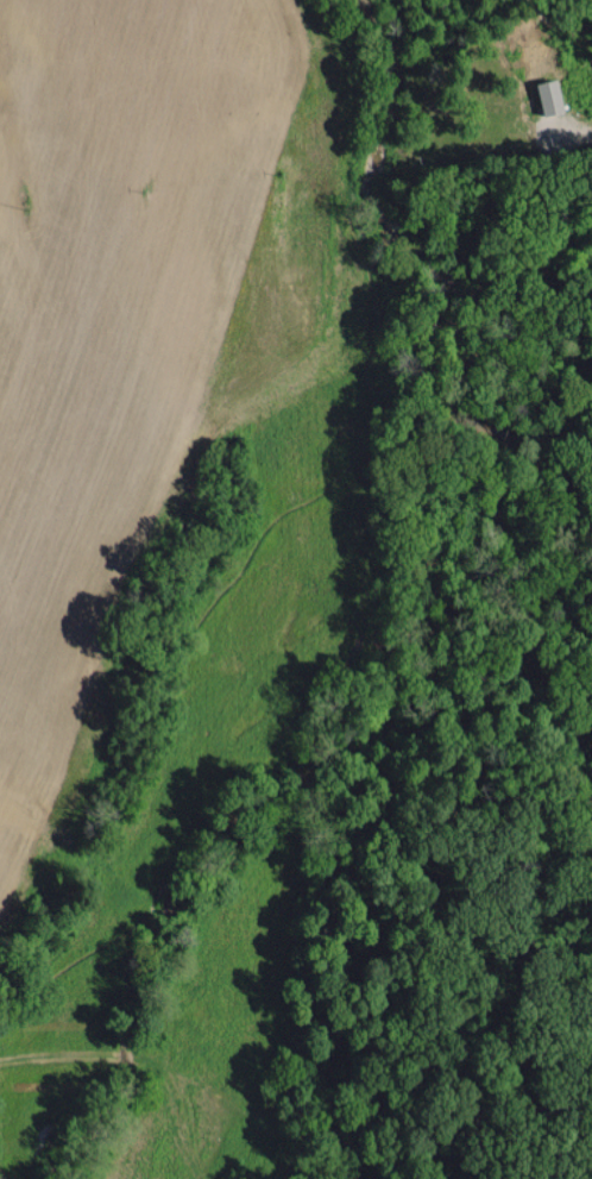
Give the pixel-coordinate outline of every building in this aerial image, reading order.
[(567,109),(558,77),(538,83),(547,115),(567,109)]
